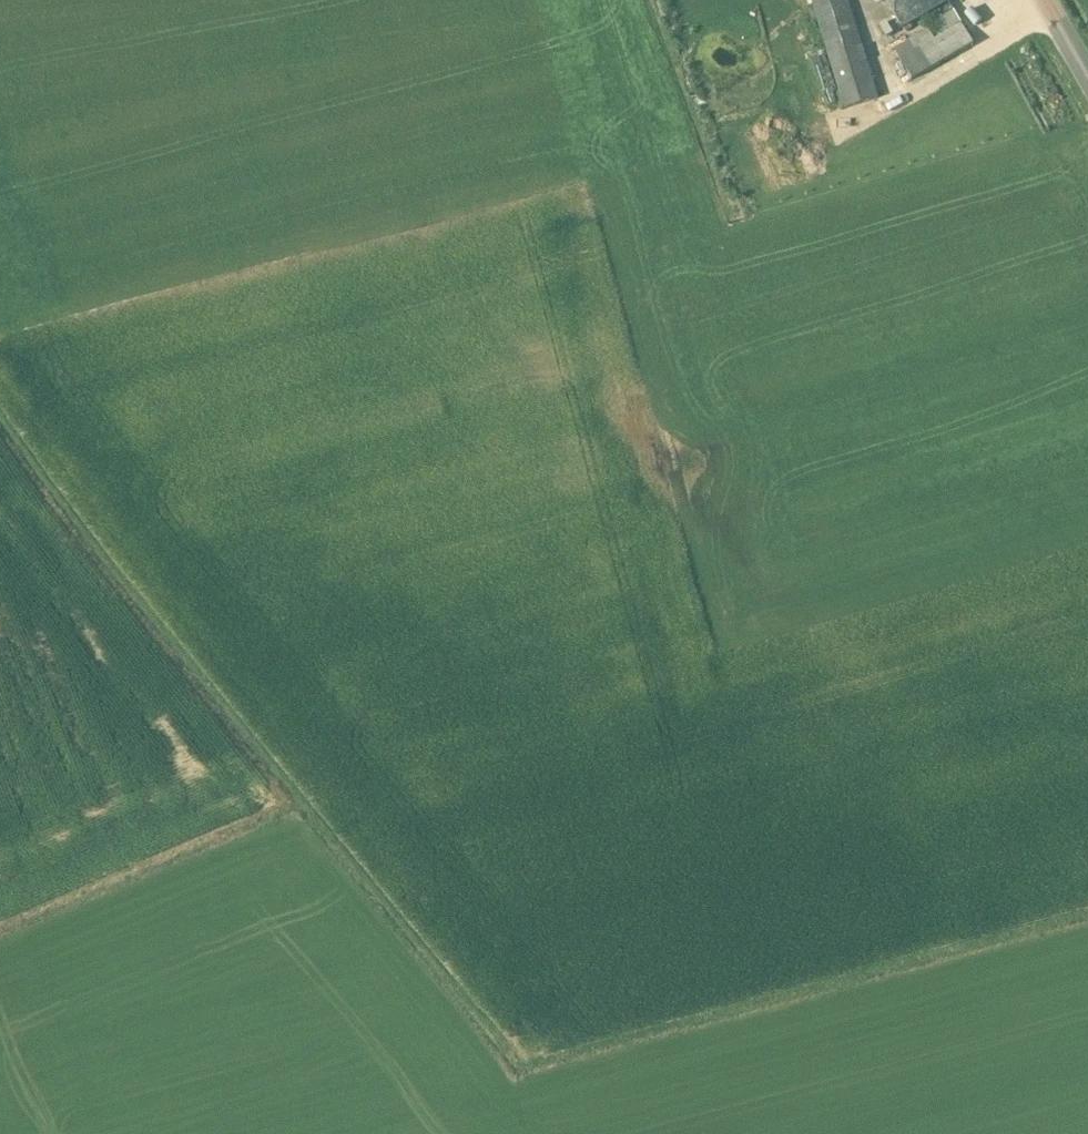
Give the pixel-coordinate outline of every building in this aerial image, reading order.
[(879,98),(849,0),(811,0),(844,110),(879,98)] [(903,28),(948,2),(947,0),(886,0),(903,28)] [(895,49),(913,80),(974,44),(954,11),(931,25),(939,37),(935,39),(929,29),(895,49)]
